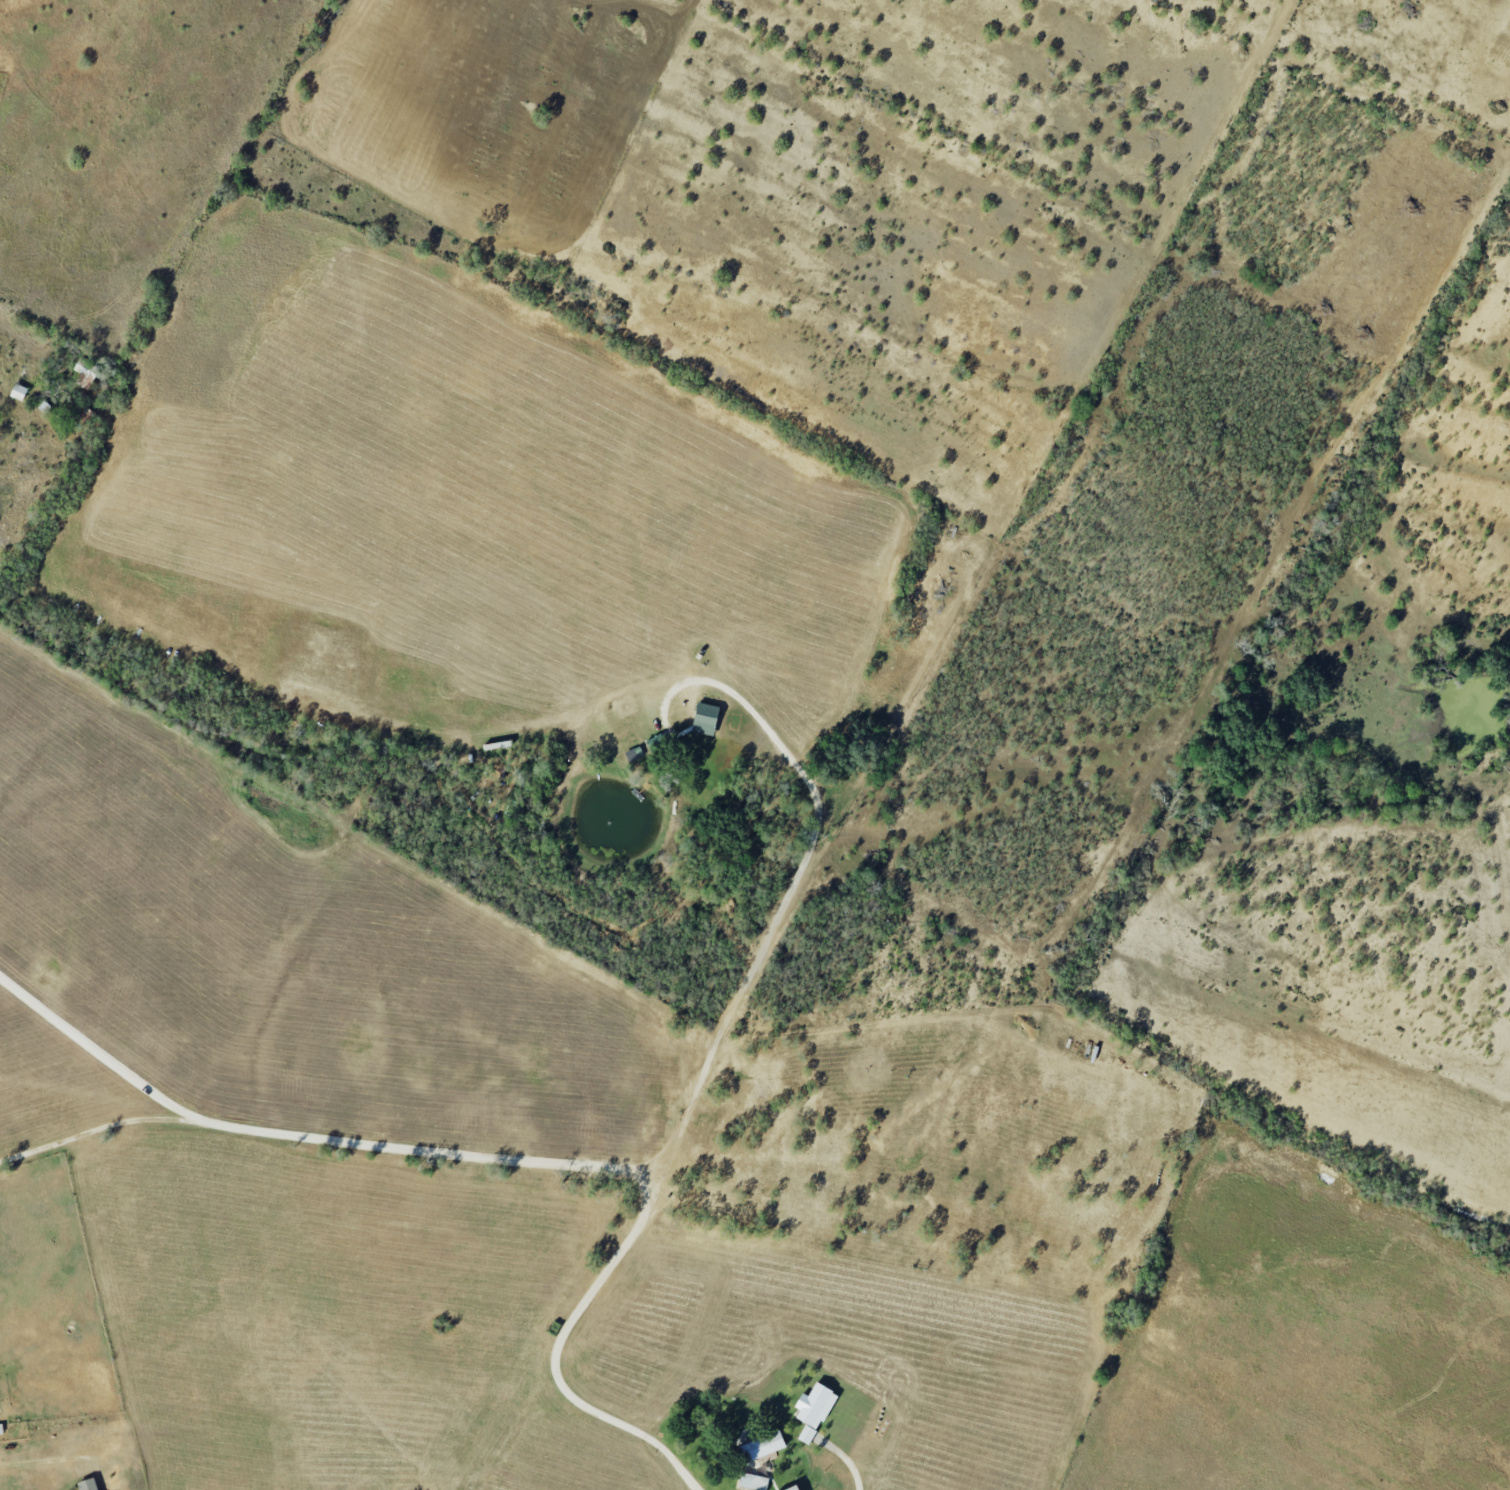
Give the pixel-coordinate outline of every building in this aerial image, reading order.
[(74,370),(80,373),(75,385),(90,390),(98,367),(77,359),(74,370)] [(28,389),(14,384),(9,396),(23,402),(28,389)] [(692,732),(714,735),(718,706),(696,703),(692,732)] [(809,1396),(801,1392),(794,1408),(799,1410),(795,1419),(819,1431),(836,1393),(815,1383),(809,1396)] [(816,1432),(805,1425),(797,1439),(809,1446),(816,1432)] [(739,1445),(745,1463),(786,1448),(779,1431),(739,1445)] [(741,1473),(738,1487),(754,1489),(766,1489),(769,1478),(741,1473)] [(80,1489),(98,1489),(96,1478),(78,1482),(80,1489)]
